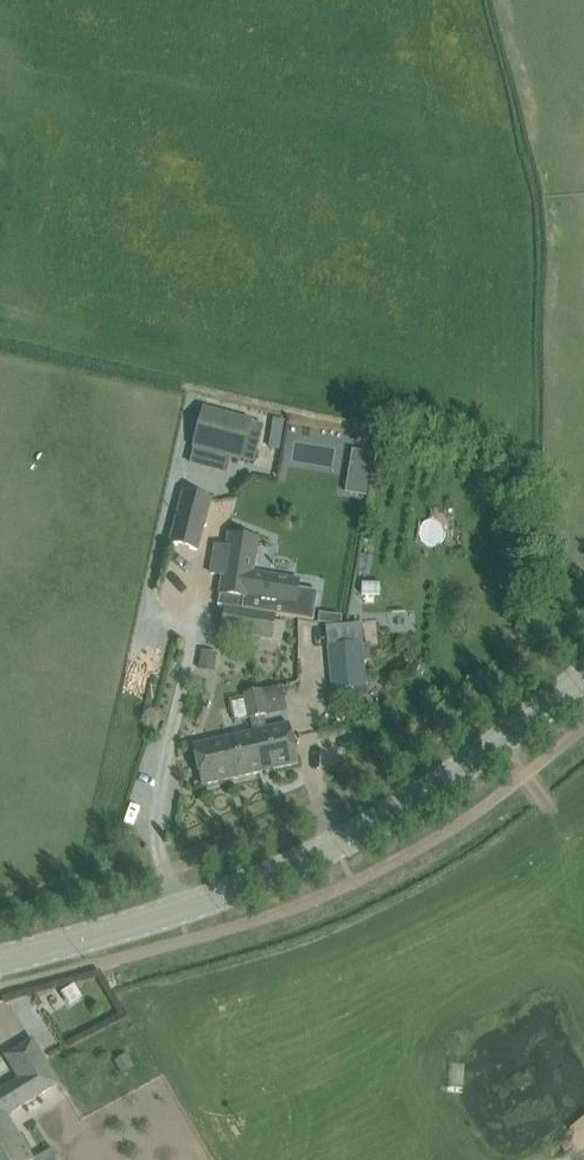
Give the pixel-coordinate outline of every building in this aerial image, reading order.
[(205,409),(194,448),(231,458),(240,460),(254,464),(264,426),(250,422),(205,409)] [(285,421),(274,419),(269,448),(280,450),(285,421)] [(355,451),(351,475),(367,478),(371,453),(355,451)] [(211,499),(184,492),(170,543),(198,550),(211,499)] [(215,546),(211,573),(223,575),(220,594),(244,597),(242,608),(218,604),(218,606),(225,607),(277,615),(314,621),(318,592),(298,589),(299,580),(253,573),(259,539),(229,535),(227,548),(215,546)] [(373,557),(360,555),(357,574),(370,576),(373,557)] [(367,578),(368,613),(414,612),(413,577),(367,578)] [(225,607),(221,631),(273,639),(273,638),(276,621),(277,615),(225,607)] [(319,624),(340,627),(342,617),(320,614),(319,624)] [(366,687),(364,664),(362,644),(329,647),(331,667),(333,690),(366,687)] [(203,650),(200,669),(214,671),(217,652),(203,650)] [(250,719),(253,733),(262,772),(299,764),(290,724),(267,729),(264,715),(268,715),(262,691),(245,694),(245,697),(250,719)] [(250,719),(245,697),(230,700),(234,723),(250,719)] [(202,786),(262,772),(253,733),(193,746),(202,786)] [(7,1116),(60,1083),(33,1039),(5,1056),(20,1079),(0,1091),(0,1159),(35,1159),(7,1116)] [(125,1055),(116,1061),(123,1073),(133,1068),(125,1055)]
